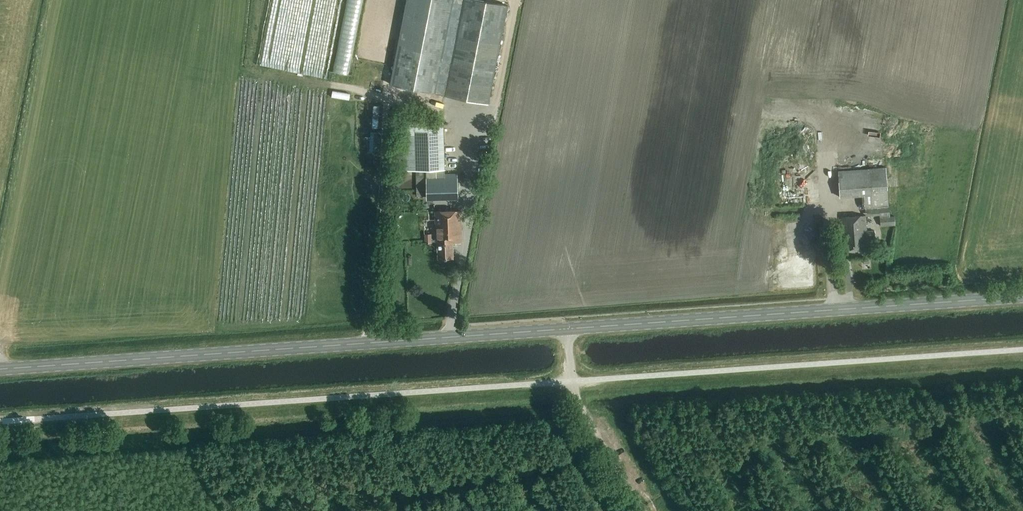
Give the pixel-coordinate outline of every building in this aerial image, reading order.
[(490,104),(508,5),(484,0),(409,0),(392,84),(490,104)] [(401,120),(402,171),(426,170),(435,170),(446,169),(444,120),(401,120)] [(888,207),(885,167),(885,158),(837,162),(839,198),(863,196),(864,209),(866,208),(866,216),(878,216),(879,227),(894,226),(893,216),(889,217),(888,207)] [(458,199),(457,173),(436,174),(435,170),(426,170),(426,174),(426,200),(458,199)] [(461,211),(435,211),(436,243),(437,242),(438,258),(453,258),(452,243),(460,243),(462,242),(461,211)] [(875,236),(874,230),(866,231),(865,215),(840,217),(842,238),(846,238),(847,249),(862,248),(861,237),(875,236)]
